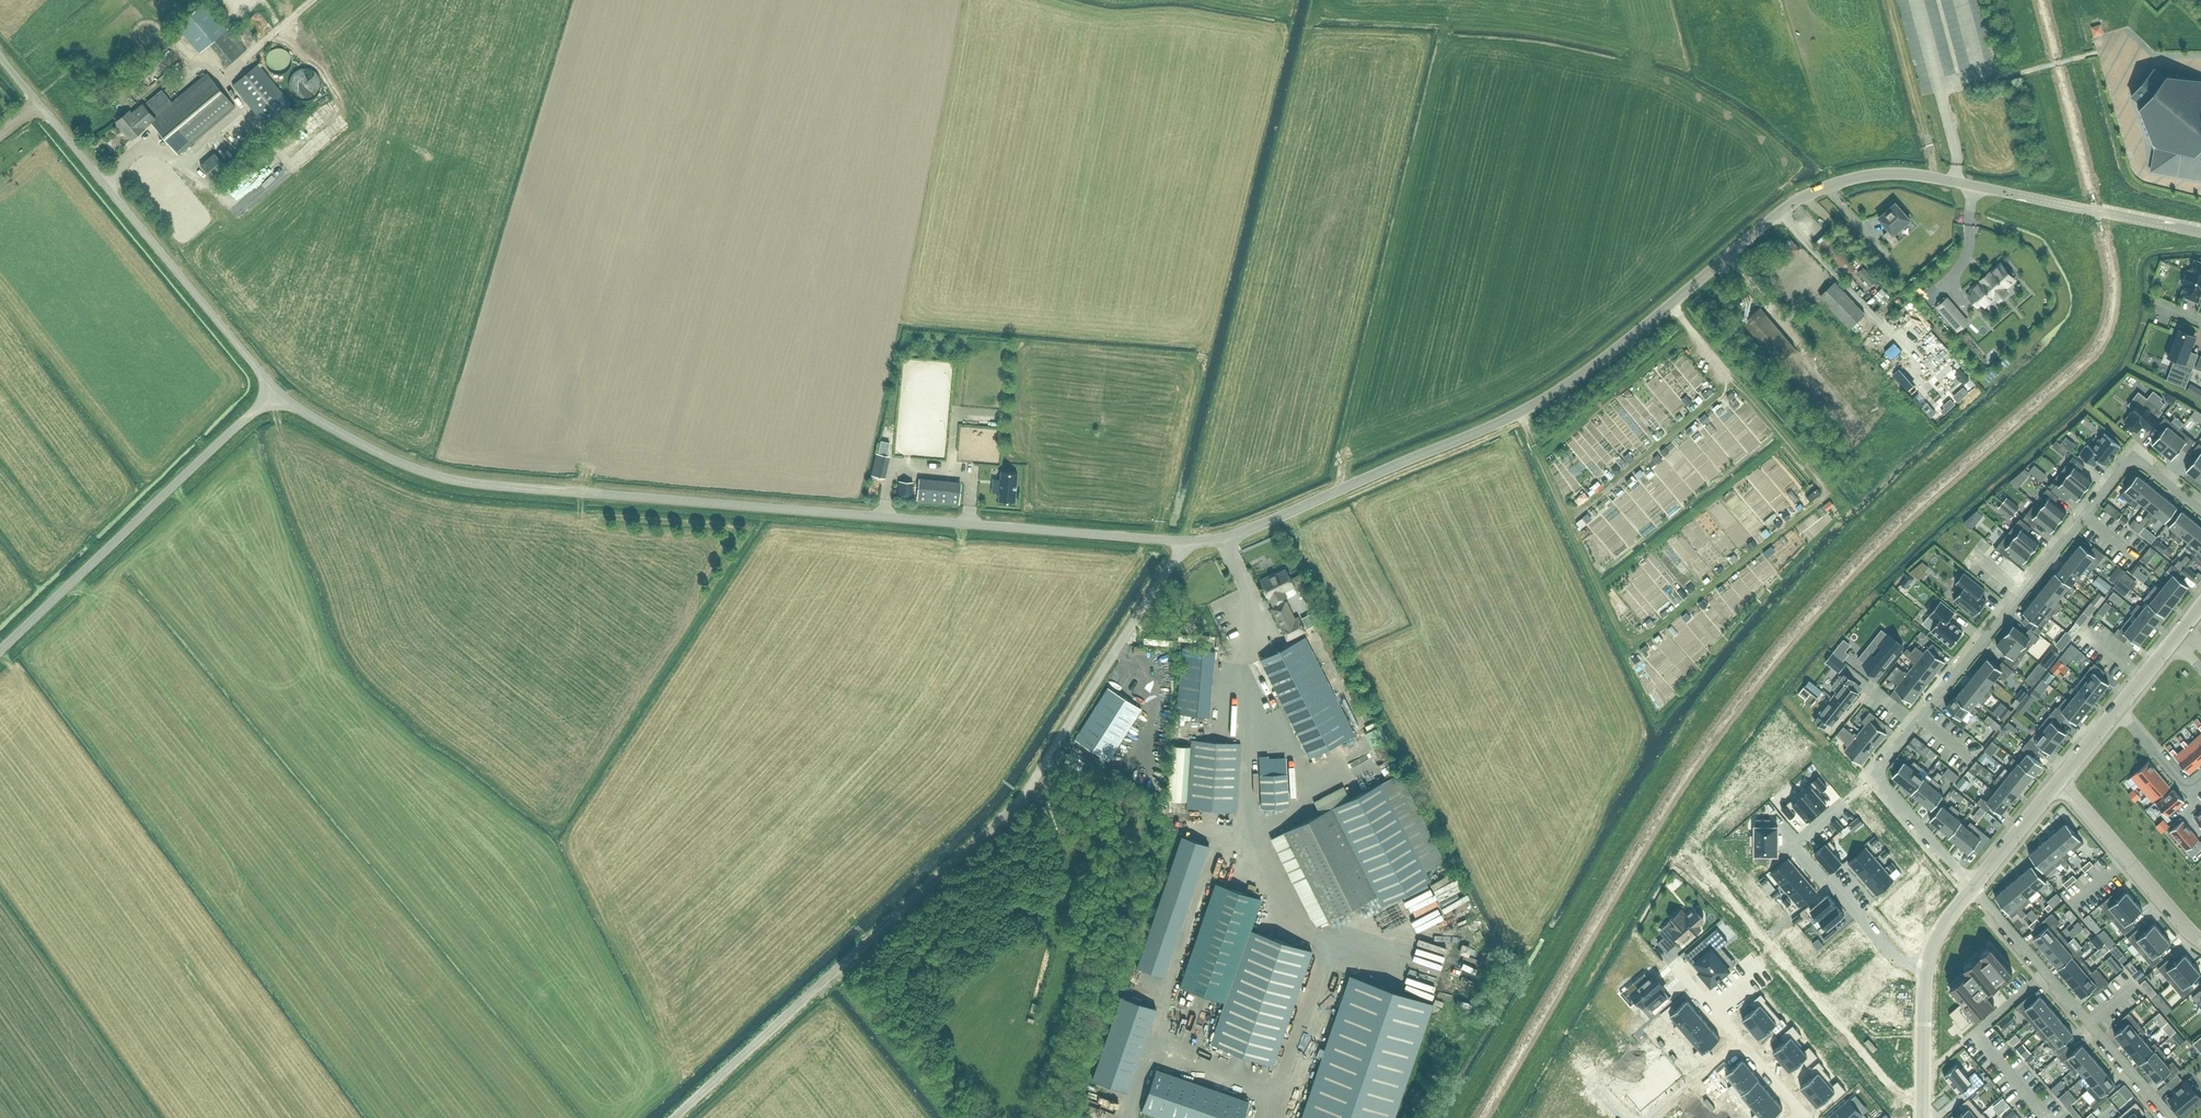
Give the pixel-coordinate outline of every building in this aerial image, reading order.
[(246,49),(228,27),(226,29),(203,2),(177,25),(199,51),(209,43),(227,64),(246,49)] [(2114,19),(2091,26),(2094,35),(2117,29),(2114,19)] [(253,37),(259,31),(249,22),(243,28),(253,37)] [(1960,58),(1955,60),(1958,67),(1967,62),(1962,51),(1957,53),(1960,58)] [(258,63),(233,84),(265,123),(280,111),(283,115),(290,109),(287,106),(290,103),(258,63)] [(2142,122),(2147,126),(2144,129),(2149,132),(2147,135),(2152,139),(2154,145),(2155,145),(2150,170),(2200,179),(2200,80),(2196,76),(2194,79),(2190,75),(2187,78),(2183,74),(2181,77),(2176,73),(2173,76),(2167,74),(2165,77),(2154,67),(2131,95),(2142,104),(2140,106),(2142,113),(2140,116),(2144,119),(2142,122)] [(1923,71),(1917,75),(1920,81),(1926,77),(1923,71)] [(129,110),(116,121),(131,139),(144,128),(144,127),(151,121),(178,153),(235,106),(206,72),(171,101),(162,90),(146,102),(156,114),(152,117),(148,112),(148,111),(142,104),(132,113),(129,110)] [(252,191),(261,203),(299,173),(288,159),(268,175),(265,171),(279,161),(270,150),(256,162),(257,164),(227,188),(234,196),(238,193),(243,199),(252,191)] [(229,170),(214,152),(200,164),(215,182),(229,170)] [(251,200),(246,208),(251,211),(256,203),(251,200)] [(1895,202),(1878,217),(1889,229),(1883,234),(1893,246),(1899,240),(1893,233),(1910,219),(1895,202)] [(1814,244),(1846,278),(1858,267),(1826,232),(1814,244)] [(1877,254),(1872,258),(1877,264),(1882,260),(1877,254)] [(2197,260),(2193,272),(2190,270),(2187,269),(2182,283),(2185,284),(2181,292),(2190,295),(2189,298),(2198,302),(2200,293),(2200,262),(2197,260)] [(2011,274),(2013,273),(2007,265),(2004,267),(2001,263),(1990,272),(1989,271),(1980,279),(1981,280),(1970,289),(1973,293),(1969,296),(1977,305),(1981,301),(1984,305),(1995,296),(1998,299),(2007,292),(2004,288),(2015,279),(2011,274)] [(1857,271),(1858,272),(1865,279),(1862,281),(1865,284),(1867,283),(1869,285),(1874,280),(1872,277),(1863,268),(1862,267),(1857,271)] [(1820,295),(1850,327),(1864,314),(1835,282),(1820,295)] [(1891,293),(1890,295),(1878,290),(1870,306),(1876,309),(1878,305),(1891,311),(1895,304),(1899,297),(1891,293)] [(1900,315),(1911,323),(1918,313),(1907,305),(1900,315)] [(1778,362),(1795,348),(1759,307),(1743,321),(1778,362)] [(1967,322),(1955,308),(1946,316),(1958,330),(1967,322)] [(2188,336),(2189,333),(2177,329),(2167,355),(2185,362),(2194,338),(2188,336)] [(1871,340),(1875,344),(1881,336),(1877,333),(1871,340)] [(1861,348),(1884,373),(1892,366),(1868,341),(1861,348)] [(1895,373),(1898,370),(1903,376),(1910,369),(1901,360),(1891,369),(1895,373)] [(2192,369),(2182,366),(2176,383),(2185,387),(2192,369)] [(1964,384),(1970,379),(1960,369),(1955,373),(1957,376),(1956,376),(1961,381),(1962,381),(1964,384)] [(1924,396),(1909,381),(1902,388),(1917,403),(1924,396)] [(1702,396),(1709,401),(1715,394),(1708,388),(1702,396)] [(2124,420),(2123,421),(2124,421),(2128,424),(2132,427),(2132,428),(2135,431),(2137,432),(2138,430),(2139,428),(2140,428),(2141,426),(2142,426),(2143,427),(2147,430),(2148,429),(2149,428),(2151,426),(2152,424),(2154,422),(2155,421),(2156,420),(2157,419),(2158,417),(2158,416),(2158,415),(2159,414),(2161,412),(2162,411),(2162,410),(2159,408),(2164,403),(2160,399),(2162,397),(2153,390),(2147,398),(2138,391),(2128,404),(2133,408),(2132,409),(2131,409),(2130,411),(2128,413),(2128,414),(2127,414),(2128,414),(2128,415),(2126,417),(2124,419),(2124,420)] [(1717,415),(1723,409),(1718,405),(1713,411),(1717,415)] [(2197,420),(2200,413),(2195,409),(2190,416),(2197,420)] [(1702,426),(1712,424),(1710,416),(1700,418),(1702,426)] [(2161,451),(2179,428),(2165,416),(2156,427),(2161,431),(2152,443),(2161,451)] [(1603,428),(1601,433),(1609,435),(1612,422),(1600,419),(1598,427),(1603,428)] [(890,441),(893,422),(884,421),(881,440),(890,441)] [(1687,432),(1693,439),(1700,433),(1695,426),(1687,432)] [(1711,426),(1706,429),(1711,437),(1716,433),(1711,426)] [(2195,440),(2179,428),(2161,451),(2171,459),(2180,447),(2186,451),(2195,440)] [(2104,466),(2119,446),(2103,433),(2091,448),(2086,445),(2078,455),(2092,467),(2097,461),(2104,466)] [(2066,436),(2060,443),(2069,450),(2075,443),(2066,436)] [(889,442),(880,441),(878,453),(887,455),(889,442)] [(2200,470),(2200,444),(2198,442),(2189,453),(2195,458),(2186,469),(2195,477),(2200,470)] [(1741,484),(1734,491),(1753,512),(1761,505),(1764,504),(1759,492),(1763,490),(1763,489),(1778,484),(1777,482),(1787,479),(1783,473),(1782,474),(1779,464),(1787,474),(1800,469),(1783,450),(1779,451),(1768,461),(1773,466),(1770,467),(1772,474),(1741,484)] [(888,457),(875,454),(871,473),(884,476),(888,457)] [(911,454),(898,457),(903,477),(915,474),(911,454)] [(1630,455),(1623,460),(1629,467),(1635,462),(1630,455)] [(2080,470),(2084,465),(2073,456),(2061,471),(2084,490),(2092,480),(2080,470)] [(1612,472),(1614,477),(1627,472),(1622,458),(1616,460),(1620,469),(1612,472)] [(1641,480),(1646,477),(1642,469),(1636,473),(1641,480)] [(998,500),(1014,501),(1016,472),(1000,470),(998,500)] [(2076,500),(2084,490),(2061,471),(2048,486),(2060,495),(2064,490),(2076,500)] [(2130,503),(2147,482),(2137,474),(2125,489),(2130,494),(2126,499),(2130,503)] [(897,495),(911,496),(912,481),(899,480),(897,495)] [(960,484),(918,480),(916,499),(958,504),(960,484)] [(2144,505),(2157,490),(2147,482),(2130,503),(2135,506),(2139,501),(2144,505)] [(1584,494),(1593,497),(1597,486),(1588,483),(1584,494)] [(1808,499),(1812,504),(1822,496),(1814,486),(1808,490),(1812,496),(1808,499)] [(2054,502),(2058,497),(2047,488),(2039,497),(2044,501),(2040,507),(2058,522),(2066,512),(2054,502)] [(2150,519),(2166,498),(2157,490),(2144,505),(2150,509),(2145,515),(2150,519)] [(1785,497),(1799,515),(1806,509),(1791,491),(1785,497)] [(2002,493),(1997,498),(2002,502),(2007,497),(2002,493)] [(2080,507),(2085,511),(2095,500),(2090,495),(2080,507)] [(2165,521),(2177,506),(2166,498),(2150,519),(2154,522),(2159,517),(2165,521)] [(1820,510),(1826,516),(1835,508),(1830,502),(1820,510)] [(2058,522),(2040,507),(2035,502),(2023,518),(2034,527),(2038,521),(2050,531),(2058,522)] [(2112,515),(2117,519),(2121,514),(2116,510),(2112,515)] [(2174,538),(2191,518),(2181,510),(2167,526),(2173,531),(2170,535),(2174,538)] [(1587,526),(1598,517),(1594,512),(1583,521),(1587,526)] [(2117,519),(2117,520),(2123,525),(2128,519),(2121,514),(2117,519)] [(2027,532),(2031,527),(2020,518),(2007,533),(2031,552),(2039,542),(2027,532)] [(2130,522),(2128,525),(2138,533),(2144,526),(2139,523),(2134,518),(2130,522)] [(2189,541),(2200,526),(2191,518),(2174,538),(2179,542),(2183,536),(2189,541)] [(2200,546),(2200,526),(2189,541),(2194,545),(2190,551),(2194,554),(2200,546)] [(1767,530),(1754,538),(1758,545),(1772,537),(1767,530)] [(2151,532),(2145,538),(2150,543),(2156,536),(2151,532)] [(1790,533),(1781,543),(1786,547),(1790,543),(1796,548),(1800,543),(1790,533)] [(2023,561),(2031,552),(2007,533),(1995,548),(2006,557),(2011,552),(2023,561)] [(1593,535),(1586,538),(1591,555),(1598,553),(1593,535)] [(2163,552),(2167,548),(2156,540),(2153,544),(2163,552)] [(2094,546),(2089,551),(2080,543),(2072,553),(2087,566),(2091,560),(2097,564),(2105,554),(2094,546)] [(1771,551),(1764,555),(1768,561),(1775,557),(1771,551)] [(2082,571),(2087,566),(2072,553),(2064,563),(2084,580),(2087,575),(2082,571)] [(2080,584),(2084,580),(2064,563),(2056,573),(2055,572),(2075,589),(2075,588),(2071,585),(2075,579),(2080,584)] [(2139,567),(2135,563),(2129,571),(2133,575),(2138,569),(2139,567)] [(2178,577),(2182,572),(2181,571),(2172,563),(2164,573),(2170,577),(2165,584),(2179,595),(2188,585),(2178,577)] [(2119,566),(2114,572),(2120,577),(2124,571),(2119,566)] [(2192,580),(2196,575),(2185,566),(2181,571),(2182,572),(2192,580)] [(1272,603),(1273,602),(1275,607),(1272,608),(1288,640),(1306,631),(1298,615),(1293,617),(1285,602),(1284,602),(1282,598),(1285,596),(1288,597),(1294,594),(1295,590),(1285,569),(1270,577),(1269,575),(1260,580),(1269,597),(1272,603)] [(1300,572),(1290,577),(1297,594),(1307,589),(1300,572)] [(2071,593),(2075,589),(2055,572),(2047,582),(2062,594),(2066,588),(2071,593)] [(2124,572),(2119,579),(2124,583),(2125,584),(2131,577),(2124,572)] [(1985,589),(1970,577),(1953,599),(1964,608),(1963,608),(1969,613),(1970,613),(1973,616),(1974,614),(1976,615),(1982,607),(1981,606),(1986,600),(1980,595),(1985,589)] [(2124,583),(2119,579),(2115,584),(2120,588),(2124,583)] [(2057,600),(2062,594),(2047,582),(2039,592),(2059,608),(2062,604),(2057,600)] [(2171,605),(2179,595),(2165,584),(2160,589),(2155,584),(2151,589),(2171,605)] [(2163,615),(2171,605),(2151,589),(2148,593),(2152,597),(2148,602),(2147,601),(2147,602),(2162,614),(2163,615)] [(2119,604),(2123,599),(2114,591),(2110,596),(2119,604)] [(2058,608),(2059,608),(2039,592),(2031,602),(2050,617),(2058,608)] [(1929,615),(1923,622),(1931,629),(1930,629),(1951,646),(1962,631),(1948,620),(1954,612),(1940,600),(1928,615),(1929,615)] [(2042,627),(2050,617),(2031,602),(2022,612),(2032,620),(2027,625),(2038,634),(2043,628),(2042,627)] [(2154,624),(2162,614),(2147,602),(2142,607),(2138,603),(2134,608),(2154,624)] [(2146,634),(2154,624),(2134,608),(2131,612),(2132,613),(2128,619),(2146,634)] [(2079,616),(2085,621),(2089,616),(2083,611),(2079,616)] [(2138,644),(2146,634),(2128,619),(2120,628),(2118,627),(2114,633),(2124,641),(2128,636),(2138,644)] [(2028,628),(2024,633),(2013,624),(2004,634),(2025,651),(2033,642),(2034,643),(2039,637),(2028,628)] [(1902,646),(1897,641),(1895,640),(1895,639),(1893,638),(1892,638),(1887,633),(1880,642),(1875,637),(1858,657),(1863,662),(1864,662),(1863,663),(1868,667),(1868,668),(1870,669),(1871,669),(1873,671),(1875,673),(1880,667),(1883,669),(1883,670),(1902,646)] [(1662,654),(1674,645),(1666,634),(1654,642),(1662,654)] [(2018,661),(2025,651),(2004,634),(1996,644),(2007,654),(2003,659),(2014,668),(2019,662),(2018,661)] [(1354,734),(1305,637),(1260,659),(1309,757),(1354,734)] [(1938,656),(1942,651),(1932,642),(1924,652),(1915,645),(1911,651),(1936,672),(1944,661),(1938,656)] [(2068,658),(2076,649),(2070,644),(2062,654),(2068,658)] [(1838,645),(1832,652),(1842,660),(1848,653),(1845,651),(1838,645)] [(1911,651),(1907,647),(1903,652),(1912,660),(1911,661),(1914,664),(1911,668),(1928,682),(1936,672),(1911,651)] [(1214,651),(1181,648),(1175,713),(1208,715),(1214,651)] [(2044,667),(2046,668),(2058,653),(2052,648),(2040,663),(2044,667)] [(1832,652),(1826,659),(1840,670),(1845,663),(1842,660),(1832,652)] [(2002,661),(1997,666),(1987,658),(1979,668),(1993,680),(1998,674),(2005,679),(2012,669),(2002,661)] [(2064,664),(2058,659),(2050,669),(2056,674),(2064,664)] [(2040,663),(2039,662),(2025,680),(2032,686),(2046,668),(2044,667),(2040,663)] [(2100,676),(2105,671),(2094,662),(2086,672),(2082,678),(2081,678),(2100,693),(2108,683),(2100,676)] [(1904,670),(1903,671),(1896,665),(1892,670),(1895,673),(1919,692),(1928,682),(1911,668),(1907,672),(1904,670)] [(1989,685),(1993,680),(1979,668),(1971,678),(1990,694),(1994,689),(1989,685)] [(1831,698),(1845,709),(1858,692),(1850,685),(1854,680),(1844,672),(1839,677),(1844,681),(1831,698)] [(1911,703),(1919,692),(1895,673),(1891,679),(1898,684),(1889,694),(1900,703),(1904,698),(1911,703)] [(2043,682),(2050,687),(2056,679),(2049,674),(2043,682)] [(1987,698),(1990,694),(1971,678),(1963,687),(1977,699),(1982,694),(1987,698)] [(2092,703),(2100,693),(2081,678),(2074,687),(2072,686),(2092,703)] [(1809,680),(1803,686),(1811,692),(1816,697),(1822,690),(1809,680)] [(2031,686),(2027,692),(2033,696),(2037,691),(2031,686)] [(2084,713),(2092,703),(2072,686),(2068,691),(2074,695),(2070,700),(2066,697),(2065,698),(2084,713)] [(1107,760),(1140,708),(1107,687),(1074,739),(1107,760)] [(1973,705),(1977,699),(1963,687),(1955,697),(1954,696),(1975,713),(1978,709),(1973,705)] [(2022,688),(2015,697),(2020,701),(2026,693),(2027,692),(2022,688)] [(2020,701),(2014,707),(2017,710),(2022,713),(2033,699),(2028,694),(2026,693),(2020,701)] [(1974,714),(1975,713),(1954,696),(1945,707),(1956,715),(1951,720),(1962,729),(1967,723),(1961,718),(1968,709),(1974,714)] [(1845,709),(1831,698),(1814,719),(1824,728),(1828,723),(1831,725),(1845,709)] [(2084,713),(2065,698),(2058,707),(2056,705),(2051,711),(2062,720),(2066,715),(2076,723),(2084,713)] [(1881,729),(1885,724),(1870,711),(1861,721),(1865,724),(1861,729),(1878,743),(1886,733),(1881,729)] [(2062,720),(2051,711),(2038,727),(2042,730),(2057,742),(2066,732),(2058,725),(2062,720)] [(1854,731),(1853,733),(1843,725),(1840,730),(1869,754),(1878,743),(1861,729),(1857,734),(1854,731)] [(1861,764),(1869,754),(1840,730),(1836,734),(1846,742),(1845,743),(1848,746),(1844,750),(1861,764)] [(2035,740),(2031,736),(2026,742),(2037,751),(2041,746),(2049,752),(2057,742),(2042,730),(2035,740)] [(2200,762),(2200,744),(2195,737),(2187,743),(2180,734),(2176,737),(2184,746),(2199,764),(2200,762)] [(1930,748),(1918,738),(1916,737),(1914,735),(1907,743),(1924,756),(1930,748)] [(1240,743),(1192,740),(1187,808),(1235,811),(1240,743)] [(2033,756),(2037,751),(2026,742),(2021,748),(2027,753),(2019,762),(2013,757),(2012,757),(2033,774),(2034,775),(2042,764),(2033,756)] [(2188,773),(2199,764),(2184,746),(2177,752),(2169,743),(2166,747),(2188,773)] [(1169,744),(1166,799),(1186,801),(1189,746),(1169,744)] [(1060,765),(1067,753),(1059,748),(1052,760),(1060,765)] [(1935,753),(1930,749),(1926,754),(1931,758),(1935,753)] [(1985,751),(1978,759),(1984,763),(1987,760),(1990,755),(1985,751)] [(1276,757),(1259,758),(1261,807),(1288,805),(1287,772),(1285,756),(1276,757)] [(1897,756),(1890,765),(1896,770),(1892,775),(1902,783),(1918,764),(1914,760),(1910,765),(1904,760),(1903,761),(1897,756)] [(2025,784),(2033,774),(2012,757),(2009,761),(2015,766),(2010,771),(2025,784)] [(2148,761),(2130,776),(2141,788),(2158,774),(2148,761)] [(1918,772),(1922,767),(1918,764),(1902,783),(1912,791),(1911,792),(1924,777),(1918,772)] [(2017,793),(2025,784),(2010,771),(2006,777),(2000,772),(1996,777),(2017,793)] [(1283,831),(1284,833),(1327,919),(1376,895),(1381,904),(1430,880),(1425,869),(1443,860),(1399,772),(1381,782),(1283,831)] [(2169,786),(2158,774),(2141,788),(2152,801),(2169,786)] [(1808,790),(1802,795),(1817,811),(1826,803),(1814,788),(1817,786),(1822,791),(1827,786),(1818,776),(1805,787),(1808,790)] [(1923,778),(1924,777),(1911,792),(1921,800),(1937,781),(1933,777),(1929,782),(1923,778)] [(1994,791),(2009,803),(2017,793),(1996,777),(1993,781),(1998,786),(1995,790),(1994,791)] [(1962,780),(1959,790),(1968,793),(1971,783),(1962,780)] [(1937,789),(1941,784),(1937,781),(1921,800),(1931,809),(1943,794),(1937,789)] [(2166,815),(2183,801),(2172,788),(2155,803),(2166,815)] [(1953,789),(1949,794),(1959,803),(1964,797),(1953,789)] [(2001,813),(2009,803),(1994,791),(1995,790),(1993,789),(1992,790),(1984,799),(1981,796),(1976,802),(1987,811),(1991,805),(2001,813)] [(2128,793),(2131,797),(2137,792),(2133,789),(2128,793)] [(2131,797),(2134,801),(2140,796),(2137,792),(2131,797)] [(1794,796),(1781,807),(1790,818),(1796,813),(1791,808),(1794,805),(1807,820),(1817,811),(1802,795),(1797,799),(1794,796)] [(1940,827),(1956,807),(1951,804),(1947,809),(1941,804),(1929,819),(1940,827)] [(1956,816),(1960,811),(1956,807),(1940,827),(1949,835),(1948,836),(1949,836),(1961,820),(1956,816)] [(1851,822),(1847,825),(1853,832),(1863,823),(1857,817),(1851,822)] [(1749,834),(1749,839),(1778,839),(1778,825),(1770,825),(1770,818),(1756,818),(1756,825),(1755,825),(1755,834),(1749,834)] [(1838,818),(1832,823),(1839,831),(1845,826),(1838,818)] [(2168,825),(2162,819),(2155,825),(2161,832),(2168,825)] [(1961,822),(1962,820),(1961,820),(1949,836),(1958,844),(1974,824),(1970,821),(1966,826),(1961,822)] [(2182,820),(2169,830),(2170,832),(2169,833),(2173,839),(2175,837),(2186,849),(2192,855),(2199,848),(2200,846),(2200,839),(2200,841),(2198,839),(2198,838),(2182,820)] [(2056,831),(2070,847),(2073,851),(2083,842),(2066,822),(2056,831)] [(1975,833),(1979,828),(1974,824),(1958,844),(1969,852),(1981,837),(1975,833)] [(2065,851),(2070,847),(2056,831),(2047,838),(2065,859),(2069,856),(2065,851)] [(1136,966),(1163,975),(1208,844),(1180,835),(1136,966)] [(1875,835),(1869,840),(1872,844),(1878,839),(1875,835)] [(2047,838),(2038,846),(2055,866),(2060,862),(2064,867),(2069,863),(2066,859),(2065,859),(2047,838)] [(1749,839),(1749,845),(1755,845),(1755,854),(1756,854),(1756,861),(1770,861),(1770,854),(1778,854),(1778,839),(1749,839)] [(1830,839),(1814,853),(1830,871),(1842,861),(1830,847),(1834,844),(1830,839)] [(1866,846),(1848,861),(1857,872),(1875,857),(1866,846)] [(2046,874),(2055,866),(2038,846),(2028,854),(2046,874)] [(1886,848),(1880,853),(1883,857),(1889,852),(1886,848)] [(1875,857),(1857,872),(1866,883),(1884,868),(1875,857)] [(1788,858),(1771,873),(1780,884),(1798,869),(1788,858)] [(1892,861),(1888,865),(1892,870),(1896,867),(1892,861)] [(2022,872),(2036,888),(2045,880),(2031,864),(2022,872)] [(1884,868),(1866,883),(1876,894),(1894,879),(1884,868)] [(1798,869),(1780,884),(1789,895),(1807,879),(1798,869)] [(2036,888),(2022,872),(2013,880),(2027,896),(2036,888)] [(2072,874),(2067,879),(2070,883),(2076,878),(2072,874)] [(1764,875),(1759,880),(1762,884),(1768,879),(1764,875)] [(1807,879),(1789,895),(1799,905),(1816,890),(1807,879)] [(2031,900),(2027,896),(2013,880),(2004,888),(2021,908),(2031,900)] [(1273,1064),(1312,950),(1250,929),(1261,898),(1215,882),(1179,986),(1225,1002),(1211,1043),(1273,1064)] [(1775,888),(1770,893),(1773,897),(1779,892),(1775,888)] [(2026,913),(2021,908),(2004,888),(1994,896),(2012,916),(2017,912),(2021,917),(2026,913)] [(2109,896),(2099,905),(2111,919),(2134,900),(2126,891),(2114,901),(2109,896)] [(1809,903),(1804,908),(1811,915),(1814,913),(1818,918),(1835,904),(1827,894),(1812,907),(1809,903)] [(1786,897),(1782,901),(1787,907),(1791,903),(1786,897)] [(2050,899),(2047,902),(2048,903),(2052,907),(2055,904),(2050,899)] [(2111,919),(2124,934),(2134,925),(2130,920),(2142,909),(2134,900),(2111,919)] [(1823,924),(1818,928),(1826,938),(1836,929),(1832,924),(1843,914),(1835,904),(1818,918),(1823,924)] [(1664,936),(1657,942),(1666,952),(1680,940),(1682,941),(1692,933),(1700,927),(1697,923),(1703,918),(1701,915),(1703,913),(1698,907),(1695,909),(1694,907),(1685,914),(1681,910),(1670,919),(1671,920),(1677,927),(1672,931),(1671,930),(1664,936)] [(2060,921),(2052,912),(2041,921),(2046,926),(2033,937),(2041,947),(2061,930),(2056,924),(2060,921)] [(1797,914),(1792,919),(1795,923),(1801,918),(1797,914)] [(2078,921),(2073,925),(2079,931),(2083,927),(2078,921)] [(2137,928),(2127,937),(2139,952),(2162,933),(2154,923),(2142,933),(2137,928)] [(1729,968),(1714,951),(1721,946),(1727,941),(1716,928),(1694,947),(1701,956),(1695,961),(1702,968),(1699,970),(1711,984),(1729,968)] [(2069,940),(2061,930),(2041,947),(2050,956),(2069,940)] [(2139,952),(2152,966),(2162,957),(2158,952),(2170,942),(2162,933),(2139,952)] [(2096,934),(2090,939),(2098,948),(2100,946),(2104,943),(2096,934)] [(2077,949),(2069,940),(2050,956),(2058,966),(2077,949)] [(2107,947),(2104,943),(2100,946),(2105,952),(2109,948),(2107,947)] [(1962,1002),(1949,1013),(1962,1029),(1994,1001),(1988,995),(1986,993),(1998,983),(2012,970),(1996,952),(1990,945),(1989,946),(1991,948),(1984,955),(1982,952),(1972,961),(1974,963),(1966,970),(1964,967),(1963,968),(1966,972),(1950,987),(1951,988),(1953,986),(1959,994),(1957,996),(1962,1002)] [(2058,966),(2057,967),(2065,976),(2085,960),(2080,955),(2085,951),(2081,946),(2077,949),(2058,966)] [(2191,963),(2183,954),(2171,964),(2167,959),(2156,968),(2169,983),(2191,963)] [(2110,956),(2105,960),(2109,965),(2114,961),(2110,956)] [(2088,974),(2093,969),(2085,960),(2065,976),(2073,986),(2088,974)] [(2200,973),(2191,963),(2169,983),(2181,998),(2192,988),(2188,983),(2200,973)] [(2137,970),(2132,975),(2136,980),(2144,973),(2140,968),(2137,970)] [(1637,987),(1632,992),(1643,1005),(1645,1003),(1646,1004),(1655,1014),(1662,1008),(1657,1003),(1665,996),(1660,990),(1664,987),(1658,980),(1658,981),(1652,974),(1649,977),(1647,975),(1644,972),(1632,982),(1637,987)] [(2096,983),(2088,974),(2073,986),(2082,996),(2091,988),(2095,993),(2106,984),(2101,979),(2096,983)] [(1349,975),(1300,1117),(1393,1117),(1432,1003),(1349,975)] [(1131,1084),(1166,1001),(1133,987),(1097,1069),(1131,1084)] [(2191,996),(2197,1003),(2200,999),(2200,988),(2191,996)] [(2152,998),(2157,993),(2154,989),(2148,994),(2149,995),(2152,998)] [(1755,1007),(1742,1018),(1750,1028),(1768,1013),(1772,1010),(1764,1000),(1765,999),(1761,993),(1750,1002),(1755,1007)] [(2028,1021),(2047,1005),(2038,995),(2029,1003),(2025,998),(2015,1007),(2019,1012),(2020,1011),(2028,1021)] [(1670,1004),(1660,1013),(1668,1023),(1673,1018),(1678,1023),(1695,1009),(1686,999),(1675,1010),(1670,1004)] [(2055,1015),(2047,1005),(2028,1021),(2023,1025),(2027,1029),(2032,1025),(2037,1030),(2055,1015)] [(1678,1023),(1674,1027),(1683,1037),(1686,1034),(1686,1033),(1703,1019),(1695,1009),(1678,1023)] [(2122,1043),(2142,1026),(2129,1011),(2118,1020),(2123,1025),(2114,1033),(2122,1043)] [(1768,1013),(1750,1028),(1759,1038),(1771,1027),(1776,1032),(1786,1023),(1778,1014),(1773,1018),(1768,1013)] [(2037,1030),(2036,1031),(2044,1041),(2045,1040),(2063,1024),(2055,1015),(2037,1030)] [(1703,1019),(1686,1033),(1686,1034),(1694,1043),(1711,1028),(1703,1019)] [(2167,1021),(2161,1026),(2166,1031),(2171,1026),(2167,1021)] [(2063,1024),(2045,1040),(2053,1050),(2052,1050),(2057,1056),(2067,1047),(2063,1042),(2072,1034),(2063,1024)] [(1785,1040),(1772,1051),(1781,1061),(1799,1045),(1801,1044),(1796,1038),(1801,1034),(1793,1025),(1781,1035),(1785,1040)] [(2145,1030),(2142,1026),(2122,1043),(2131,1052),(2145,1040),(2141,1034),(2145,1030)] [(1699,1048),(1693,1053),(1702,1062),(1712,1053),(1708,1048),(1719,1038),(1711,1028),(1694,1043),(1699,1048)] [(2015,1034),(2008,1040),(2013,1046),(2020,1040),(2015,1034)] [(2179,1036),(2174,1040),(2178,1045),(2184,1040),(2179,1036)] [(2193,1043),(2200,1052),(2200,1051),(2200,1036),(2193,1043)] [(2150,1045),(2145,1040),(2131,1052),(2139,1062),(2158,1046),(2158,1045),(2155,1041),(2150,1045)] [(1866,1044),(1874,1055),(1878,1052),(1870,1041),(1866,1044)] [(2021,1043),(2015,1049),(2024,1058),(2030,1053),(2021,1043)] [(2062,1060),(2071,1070),(2089,1054),(2080,1044),(2072,1052),(2067,1047),(2057,1056),(2061,1061),(2062,1060)] [(1799,1045),(1781,1061),(1789,1071),(1802,1060),(1807,1065),(1817,1056),(1809,1046),(1803,1051),(1799,1045)] [(2148,1071),(2163,1058),(2163,1059),(2167,1056),(2158,1046),(2139,1062),(2140,1062),(2148,1071)] [(2024,1058),(2027,1062),(2034,1056),(2031,1052),(2030,1053),(2024,1058)] [(2071,1070),(2070,1071),(2073,1075),(2078,1071),(2083,1076),(2097,1064),(2089,1054),(2071,1070)] [(1663,1057),(1653,1065),(1669,1084),(1679,1075),(1663,1057)] [(2163,1059),(2163,1058),(2148,1071),(2157,1081),(2166,1073),(2170,1078),(2177,1073),(2180,1069),(2172,1060),(2168,1064),(2163,1059)] [(1725,1064),(1715,1072),(1728,1087),(1729,1086),(1750,1068),(1742,1059),(1729,1069),(1725,1064)] [(1262,1072),(1264,1066),(1250,1061),(1248,1067),(1262,1072)] [(1813,1075),(1800,1086),(1808,1096),(1830,1077),(1822,1068),(1824,1067),(1819,1061),(1808,1070),(1813,1075)] [(1581,1062),(1571,1070),(1585,1086),(1594,1078),(1581,1062)] [(1956,1064),(1943,1075),(1959,1093),(1967,1086),(1972,1092),(1983,1082),(1974,1071),(1968,1077),(1956,1064)] [(2083,1076),(2079,1080),(2087,1089),(2091,1086),(2106,1073),(2097,1064),(2083,1076)] [(1653,1065),(1643,1073),(1659,1092),(1669,1084),(1653,1065)] [(1759,1078),(1750,1068),(1729,1086),(1737,1095),(1738,1096),(1757,1079),(1758,1079),(1759,1078)] [(1140,1110),(1163,1117),(1242,1117),(1248,1101),(1155,1069),(1140,1110)] [(1642,1071),(1632,1079),(1650,1100),(1659,1092),(1643,1073),(1642,1071)] [(2106,1073),(2091,1086),(2099,1095),(2094,1099),(2099,1105),(2100,1104),(2102,1102),(2107,1098),(2110,1096),(2105,1091),(2114,1083),(2106,1073)] [(2181,1078),(2177,1073),(2170,1078),(2165,1083),(2170,1088),(2181,1078)] [(2189,1076),(2172,1091),(2174,1093),(2168,1097),(2184,1115),(2200,1101),(2200,1099),(2194,1090),(2198,1087),(2189,1076)] [(1995,1083),(1991,1079),(1991,1078),(1987,1081),(1986,1083),(1990,1088),(1995,1083)] [(1632,1079),(1623,1088),(1640,1108),(1650,1100),(1632,1079)] [(1737,1095),(1736,1096),(1745,1106),(1749,1103),(1766,1088),(1758,1079),(1757,1079),(1738,1096),(1737,1095)] [(1828,1079),(1808,1096),(1817,1106),(1830,1095),(1834,1100),(1846,1090),(1838,1080),(1833,1084),(1828,1079)] [(2049,1088),(2055,1095),(2059,1092),(2057,1089),(2053,1085),(2049,1088)] [(1766,1088),(1749,1103),(1757,1112),(1774,1098),(1766,1088)] [(1968,1097),(1958,1106),(1962,1112),(1955,1117),(1975,1117),(1981,1113),(1981,1112),(1968,1097)] [(1751,1116),(1753,1117),(1771,1117),(1770,1117),(1782,1107),(1774,1098),(1757,1112),(1751,1116)] [(2009,1105),(2003,1098),(1994,1105),(2000,1113),(2009,1105)] [(2091,1112),(2097,1117),(2113,1104),(2107,1098),(2102,1102),(2100,1104),(2099,1105),(2095,1109),(2091,1112)] [(1827,1117),(1868,1117),(1866,1116),(1858,1106),(1857,1106),(1855,1107),(1849,1100),(1827,1117)] [(2135,1101),(2121,1113),(2125,1117),(2141,1117),(2140,1116),(2144,1112),(2135,1101)] [(1571,1116),(1572,1117),(1607,1117),(1596,1106),(1583,1117),(1578,1110),(1571,1116)] [(2017,1114),(2013,1109),(2007,1114),(2011,1117),(2013,1117),(2017,1114)]
